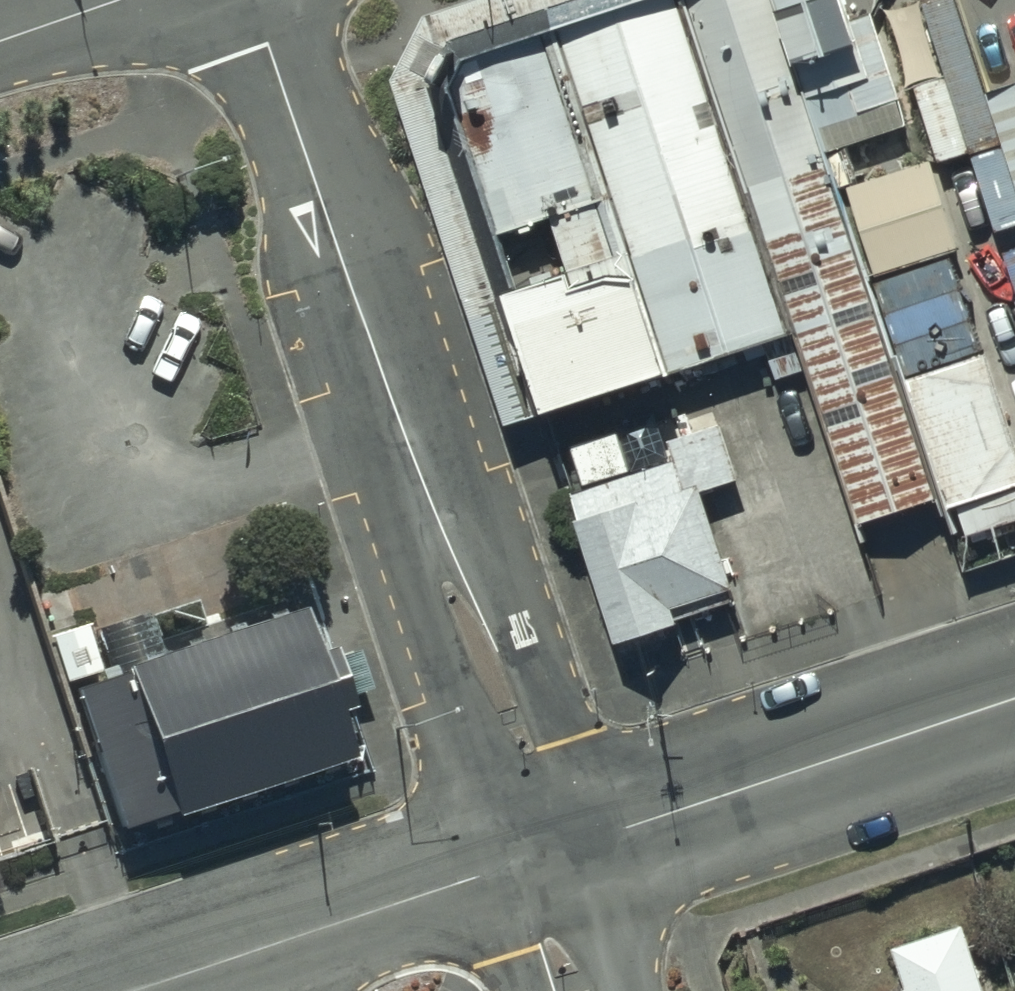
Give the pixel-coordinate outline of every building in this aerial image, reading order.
[(544,14),(608,209),(624,255),(664,375),(789,334),(680,0),(586,0),(544,14)] [(789,334),(851,527),(934,499),(820,155),(771,0),(680,0),(789,334)] [(820,155),(907,124),(870,14),(850,20),(843,0),(771,0),(820,155)] [(608,209),(544,14),(454,44),(437,78),(491,246),(608,209)] [(985,89),(1014,180),(1014,79),(985,89)] [(923,159),(837,185),(866,277),(951,251),(923,159)] [(624,255),(503,295),(542,414),(664,375),(624,255)] [(902,382),(961,568),(1014,551),(1014,451),(982,354),(902,382)] [(695,483),(577,522),(616,644),(674,625),(669,609),(728,589),(695,483)] [(67,685),(119,838),(361,758),(310,605),(67,685)] [(953,941),(883,966),(892,990),(972,990),(953,941)]
